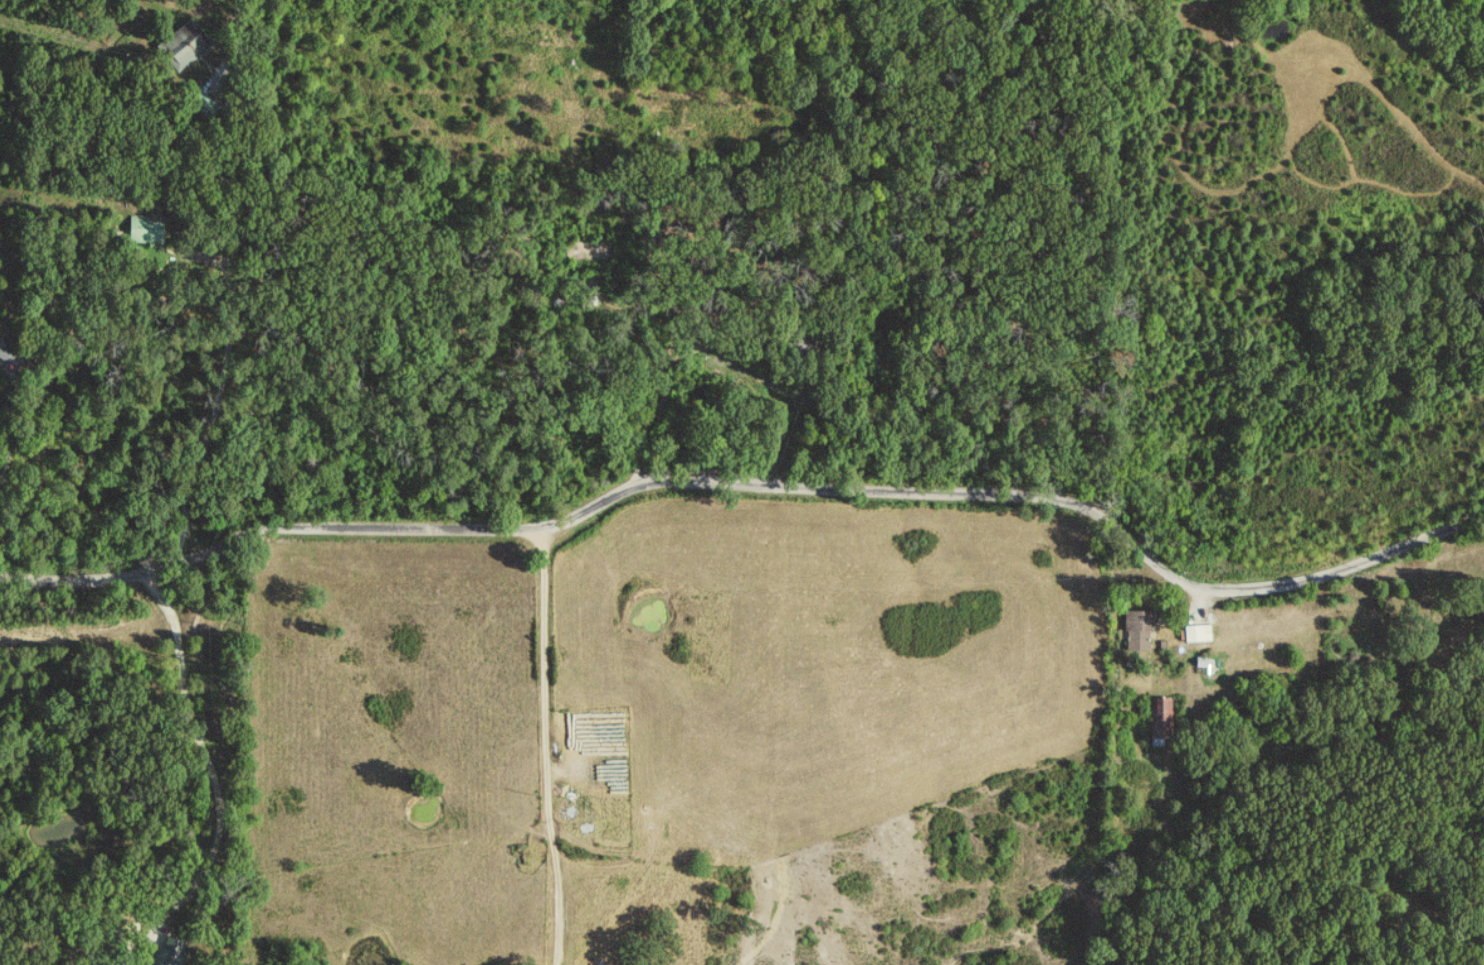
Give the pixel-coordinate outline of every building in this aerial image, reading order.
[(177,74),(210,47),(189,21),(156,47),(177,74)] [(217,102),(196,92),(187,109),(208,120),(217,102)] [(162,243),(162,218),(129,219),(130,244),(162,243)] [(24,356),(0,345),(0,358),(19,367),(24,356)] [(1155,632),(1154,611),(1125,612),(1125,648),(1148,648),(1147,632),(1155,632)] [(1185,643),(1211,642),(1210,626),(1184,627),(1185,643)] [(1174,699),(1154,700),(1156,736),(1175,735),(1174,699)] [(170,951),(158,945),(148,964),(164,964),(170,951)]
